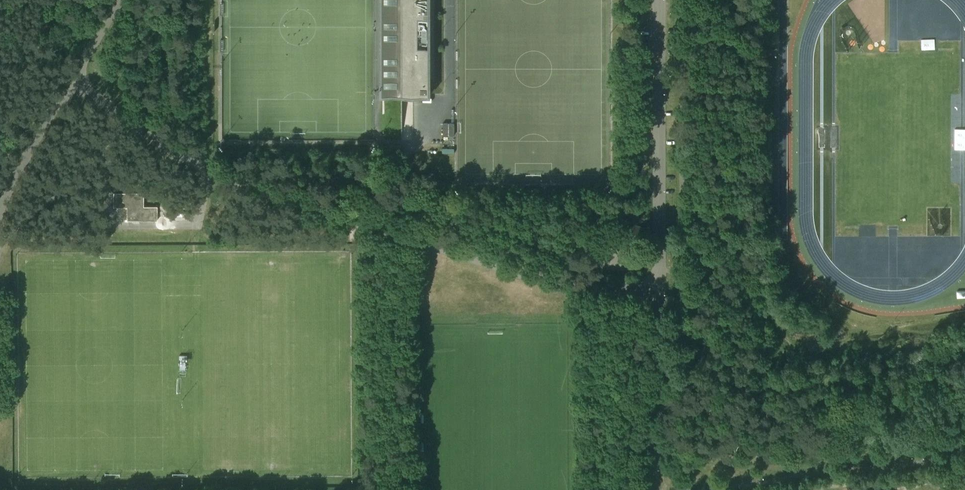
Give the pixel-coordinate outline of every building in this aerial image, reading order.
[(382,94),(402,94),(412,94),(414,94),(430,94),(430,0),(382,0),(382,94)] [(922,41),(922,50),(936,50),(936,41),(922,41)] [(455,134),(454,121),(443,122),(443,134),(455,134)] [(114,192),(114,206),(127,206),(127,219),(158,219),(158,205),(145,206),(144,192),(114,192)]
